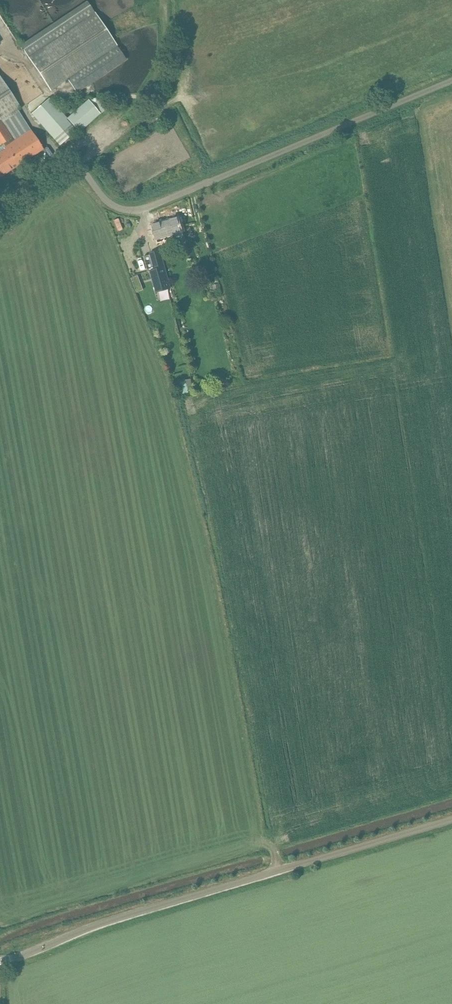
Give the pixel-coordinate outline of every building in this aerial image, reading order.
[(95,12),(28,57),(50,91),(67,79),(117,46),(95,12)] [(17,110),(20,108),(0,78),(0,177),(43,149),(17,110)] [(32,113),(60,145),(77,130),(79,132),(108,106),(100,97),(92,104),(88,100),(77,109),(67,119),(49,98),(32,113)] [(153,225),(158,244),(184,236),(179,217),(153,225)] [(151,255),(144,257),(148,272),(151,271),(152,275),(157,292),(159,292),(170,289),(161,255),(160,250),(159,251),(150,253),(151,255)] [(131,278),(133,285),(140,282),(137,275),(131,278)] [(174,330),(185,327),(183,320),(172,324),(174,330)]
